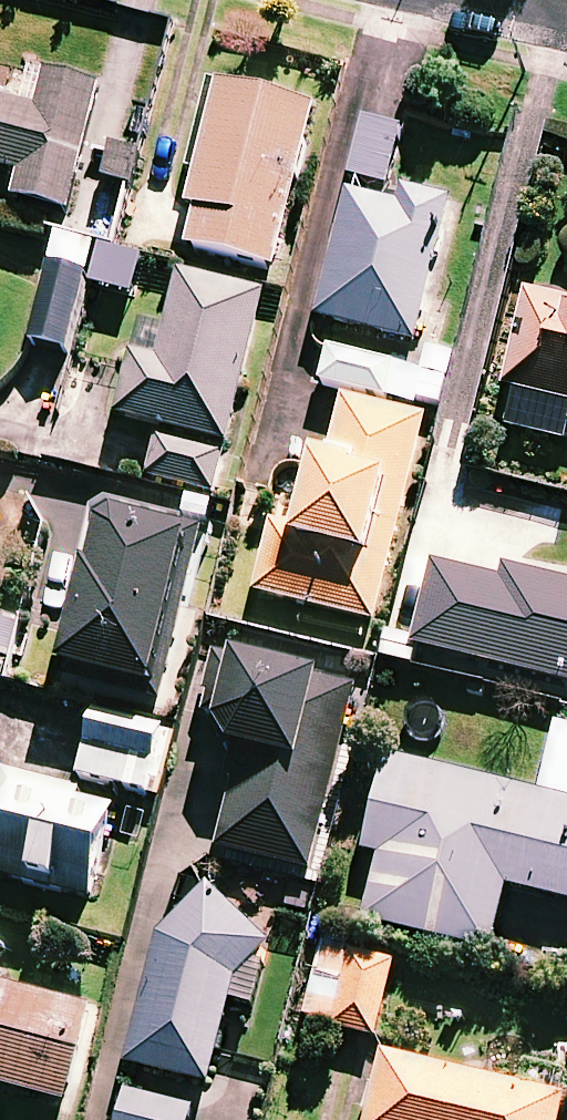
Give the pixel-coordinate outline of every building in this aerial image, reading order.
[(0,66),(0,175),(18,179),(12,203),(66,217),(97,90),(0,66)] [(311,113),(213,88),(185,203),(194,205),(182,251),(271,273),(311,113)] [(399,133),(362,123),(348,181),(385,191),(399,133)] [(132,197),(142,157),(109,150),(99,190),(132,197)] [(450,203),(404,191),(398,211),(346,198),(314,323),(412,348),(450,203)] [(92,249),(54,239),(27,345),(66,354),(92,249)] [(261,300),(177,279),(155,367),(129,360),(114,420),(224,447),(261,300)] [(531,291),(508,385),(519,387),(510,425),(566,439),(566,300),(531,291)] [(449,357),(426,352),(422,373),(321,351),(313,385),(437,412),(449,357)] [(422,424),(340,403),(324,466),(308,462),(291,531),(270,526),(252,597),(371,627),(422,424)] [(222,457),(153,441),(143,482),(212,497),(222,457)] [(183,541),(95,519),(56,673),(144,695),(183,541)] [(431,567),(411,650),(566,688),(566,583),(502,567),(498,583),(431,567)] [(353,693),(214,659),(193,743),(240,755),(215,852),(308,875),(353,693)] [(160,733),(93,716),(77,781),(144,798),(160,733)] [(383,757),(357,864),(374,868),(360,924),(487,955),(503,890),(566,906),(566,803),(383,757)] [(3,777),(0,792),(0,881),(87,901),(110,802),(3,777)] [(156,940),(118,1119),(184,1119),(190,1091),(210,1095),(228,1008),(253,1013),(267,946),(212,893),(156,940)] [(379,1043),(398,966),(320,947),(301,1024),(379,1043)] [(0,987),(0,1089),(63,1106),(88,1011),(0,987)] [(382,1059),(368,1119),(557,1119),(561,1100),(382,1059)]
